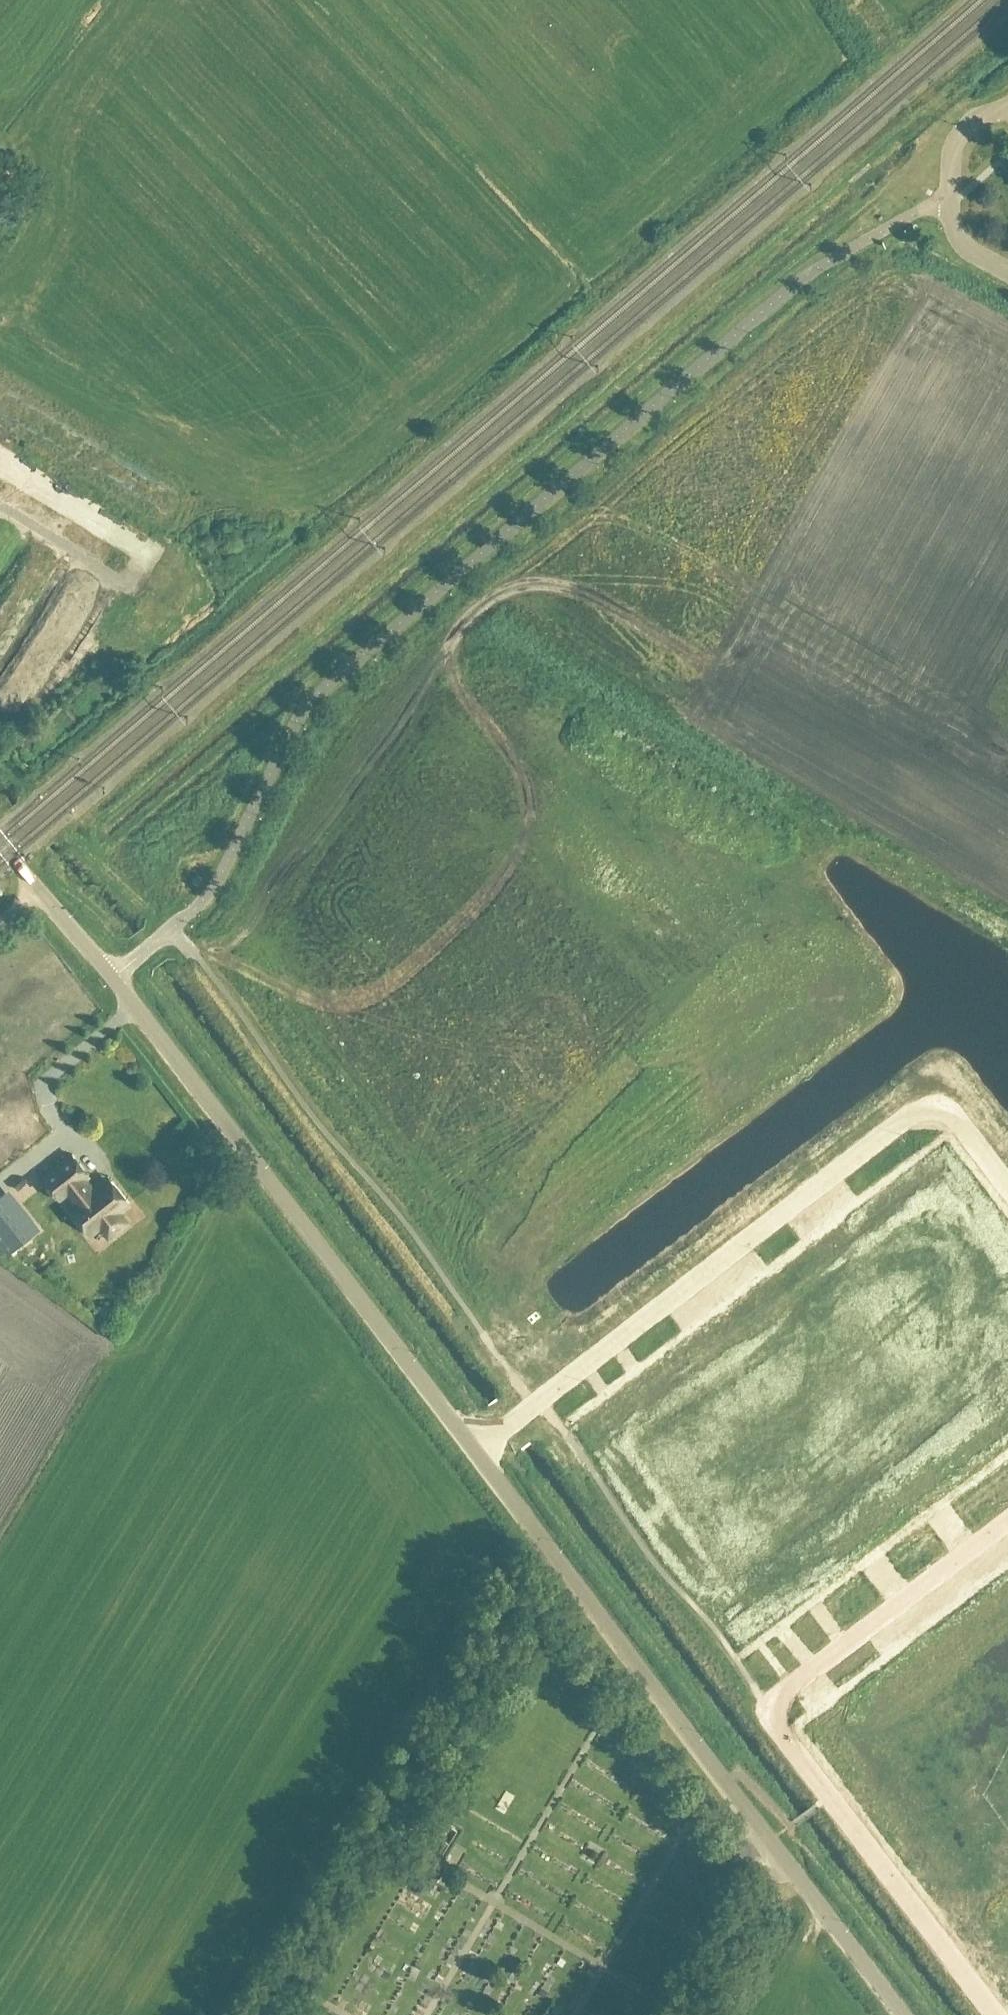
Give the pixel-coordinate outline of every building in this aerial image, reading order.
[(89,1175),(73,1154),(43,1178),(59,1199),(68,1192),(76,1202),(69,1208),(91,1235),(101,1226),(109,1237),(127,1222),(119,1212),(130,1203),(112,1181),(101,1190),(93,1189),(89,1192),(81,1182),(89,1175)] [(5,1194),(0,1197),(0,1244),(8,1255),(36,1233),(5,1194)] [(909,1329),(902,1334),(910,1344),(914,1340),(916,1339),(914,1336),(909,1329)] [(916,1339),(914,1340),(919,1347),(929,1340),(924,1333),(916,1339)] [(902,1334),(896,1339),(901,1346),(903,1349),(904,1348),(910,1344),(902,1334)] [(910,1354),(919,1347),(914,1340),(910,1344),(904,1348),(910,1354)] [(878,1345),(872,1350),(879,1360),(885,1355),(878,1345)] [(872,1350),(865,1355),(873,1364),(879,1360),(872,1350)] [(884,1372),(889,1378),(898,1371),(893,1364),(884,1372)] [(851,1365),(845,1370),(852,1380),(859,1375),(851,1365)] [(845,1370),(839,1375),(846,1385),(852,1380),(845,1370)] [(879,1386),(889,1378),(884,1372),(874,1379),(879,1386)] [(862,1399),(872,1391),(867,1385),(857,1392),(862,1399)] [(824,1386),(818,1391),(825,1400),(832,1395),(824,1386)] [(818,1391),(812,1396),(819,1405),(825,1400),(818,1391)] [(807,1430),(797,1437),(802,1444),(812,1437),(807,1430)] [(792,1451),(802,1444),(797,1437),(787,1445),(792,1451)] [(756,1471),(766,1464),(761,1457),(751,1464),(756,1471)] [(1007,1760),(1000,1769),(1006,1774),(1007,1772),(1007,1760)] [(959,1786),(967,1797),(979,1788),(971,1777),(959,1786)] [(440,1879),(441,1878),(449,1864),(432,1854),(423,1869),(440,1879)]
